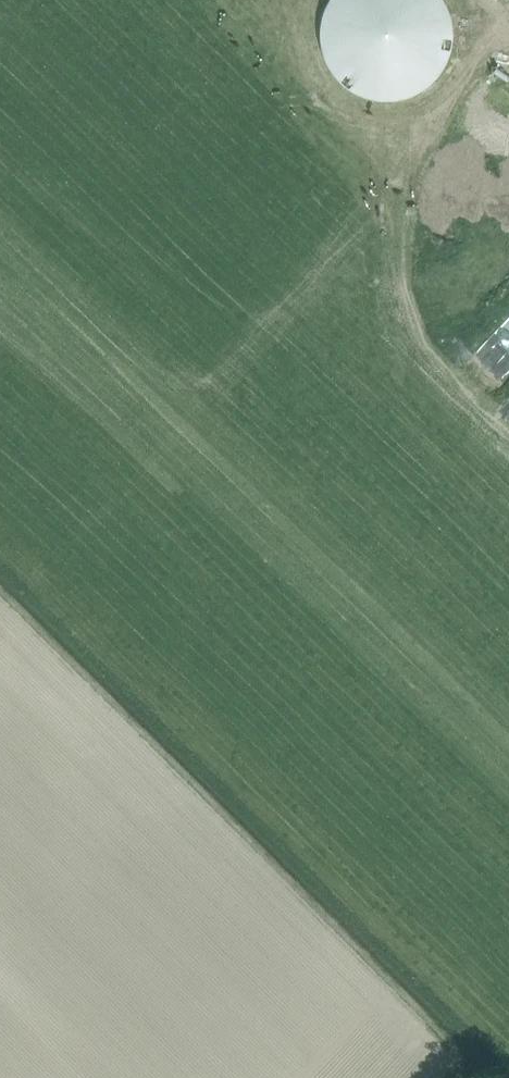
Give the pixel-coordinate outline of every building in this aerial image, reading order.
[(329,4),(327,9),(324,15),(323,20),(321,26),(321,31),(320,37),(321,43),(321,48),(323,54),(324,59),(327,65),(329,70),(332,74),(336,79),(340,83),(344,87),(348,90),(353,94),(358,96),(363,98),(369,100),(374,101),(380,102),(386,102),(391,102),(397,101),(403,100),(408,98),(413,96),(418,94),(423,91),(428,87),(432,83),(436,79),(439,74),(442,70),(445,65),(447,59),(449,54),(450,48),(451,43),(451,37),(451,31),(450,26),(449,20),(447,15),(445,9),(442,4),(439,0),(332,0),(329,4)]
